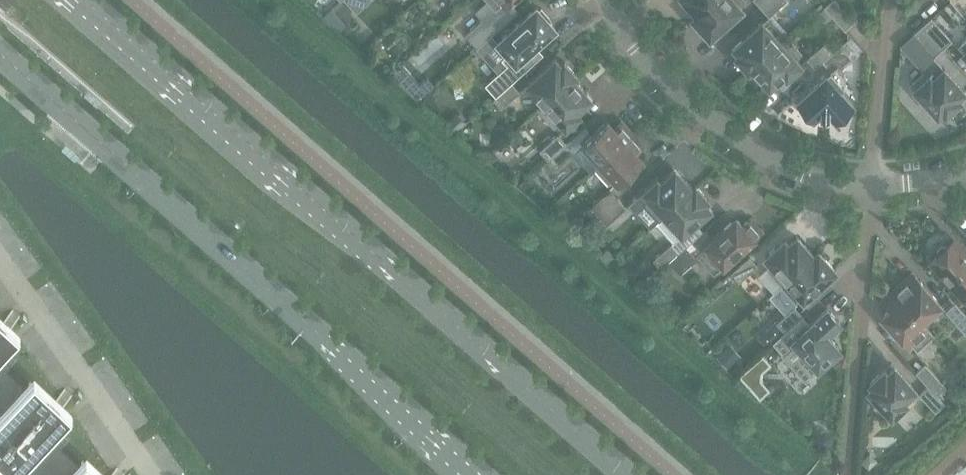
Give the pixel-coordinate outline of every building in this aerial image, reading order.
[(357,8),(366,0),(349,0),(357,8)] [(465,34),(477,47),(500,26),(517,10),(510,2),(512,0),(487,0),(475,11),(482,19),(465,34)] [(713,0),(684,0),(696,14),(697,14),(713,0)] [(742,8),(740,5),(745,0),(713,0),(697,14),(696,14),(692,18),(710,38),(742,8)] [(787,0),(769,0),(761,7),(769,16),(787,0)] [(835,0),(831,0),(824,6),(844,29),(854,21),(835,0)] [(527,53),(555,28),(536,7),(497,42),(508,53),(502,59),(507,65),(485,84),(495,96),(512,82),(534,61),(527,53)] [(952,40),(931,17),(922,26),(942,48),(952,40)] [(748,70),(786,36),(785,35),(780,40),(762,21),(735,45),(739,50),(737,52),(738,53),(735,56),(748,70)] [(942,48),(922,26),(913,33),(933,56),(942,48)] [(801,64),(795,58),(800,53),(786,36),(748,70),(748,71),(752,68),(765,83),(767,81),(771,86),(784,74),(786,78),(801,64)] [(845,82),(845,75),(843,72),(844,71),(841,68),(858,52),(846,39),(833,51),(823,61),(830,69),(805,91),(800,95),(801,96),(797,99),(799,102),(796,105),(808,118),(810,115),(813,118),(816,115),(820,117),(828,118),(832,116),(834,119),(838,117),(840,120),(853,108),(850,105),(853,102),(840,88),(843,85),(843,84),(845,82)] [(823,61),(833,51),(825,42),(807,58),(815,67),(823,61)] [(539,109),(574,79),(577,76),(564,61),(561,64),(559,62),(557,64),(553,60),(526,84),(544,104),(539,108),(539,109)] [(958,97),(964,91),(950,75),(944,68),(932,78),(926,71),(911,85),(938,115),(942,111),(945,114),(961,100),(958,97)] [(427,77),(410,93),(418,100),(434,85),(427,77)] [(574,79),(539,109),(554,126),(559,121),(565,127),(580,114),(577,111),(589,100),(585,96),(587,94),(574,79)] [(501,108),(520,91),(512,82),(495,96),(492,98),(501,108)] [(456,114),(448,122),(456,130),(465,122),(456,114)] [(595,168),(632,134),(621,122),(614,128),(607,121),(582,144),(599,163),(594,167),(595,168)] [(548,159),(566,142),(558,133),(540,150),(548,159)] [(642,160),(636,153),(643,146),(632,134),(595,168),(609,184),(614,179),(617,182),(642,160)] [(556,168),(574,152),(566,142),(548,159),(556,168)] [(658,178),(643,191),(649,198),(644,203),(659,219),(692,188),(679,173),(677,175),(673,170),(661,181),(658,178)] [(659,220),(655,223),(673,243),(709,210),(705,206),(707,204),(705,202),(709,200),(696,185),(692,188),(659,219),(659,220)] [(595,218),(618,198),(610,188),(587,209),(595,218)] [(603,228),(626,207),(618,198),(595,218),(603,228)] [(679,252),(668,262),(679,274),(699,257),(714,274),(723,266),(761,232),(750,218),(742,225),(736,218),(714,238),(705,229),(687,245),(679,252)] [(781,285),(814,255),(797,236),(788,243),(784,239),(765,257),(772,264),(766,269),(781,285)] [(953,242),(931,261),(965,300),(965,257),(953,242)] [(671,243),(653,260),(661,269),(668,262),(679,252),(671,243)] [(804,300),(836,270),(818,251),(814,255),(781,285),(795,301),(801,296),(804,300)] [(739,281),(758,265),(749,256),(731,272),(739,281)] [(941,305),(912,273),(893,291),(934,335),(922,321),(941,305)] [(648,299),(656,291),(647,284),(640,292),(648,299)] [(934,335),(893,291),(900,299),(881,316),(909,347),(912,345),(917,350),(934,335)] [(955,302),(946,311),(965,333),(965,314),(955,302)] [(785,332),(803,315),(795,306),(776,322),(785,332)] [(18,324),(0,307),(0,366),(14,351),(3,340),(18,324)] [(839,348),(826,334),(840,322),(827,308),(810,323),(803,315),(785,332),(773,342),(783,354),(806,379),(839,348)] [(726,347),(716,356),(726,367),(736,358),(726,347)] [(946,386),(925,363),(916,372),(928,385),(936,395),(946,386)] [(904,399),(915,389),(894,366),(888,372),(885,369),(869,383),(872,386),(868,390),(891,416),(907,403),(904,399)] [(34,369),(0,404),(0,474),(24,474),(67,430),(56,419),(71,403),(34,369)] [(945,404),(936,395),(928,385),(919,394),(936,412),(945,404)] [(832,442),(830,437),(826,434),(820,435),(817,440),(818,446),(824,449),(828,448),(832,442)] [(86,448),(60,474),(115,474),(86,448)]
